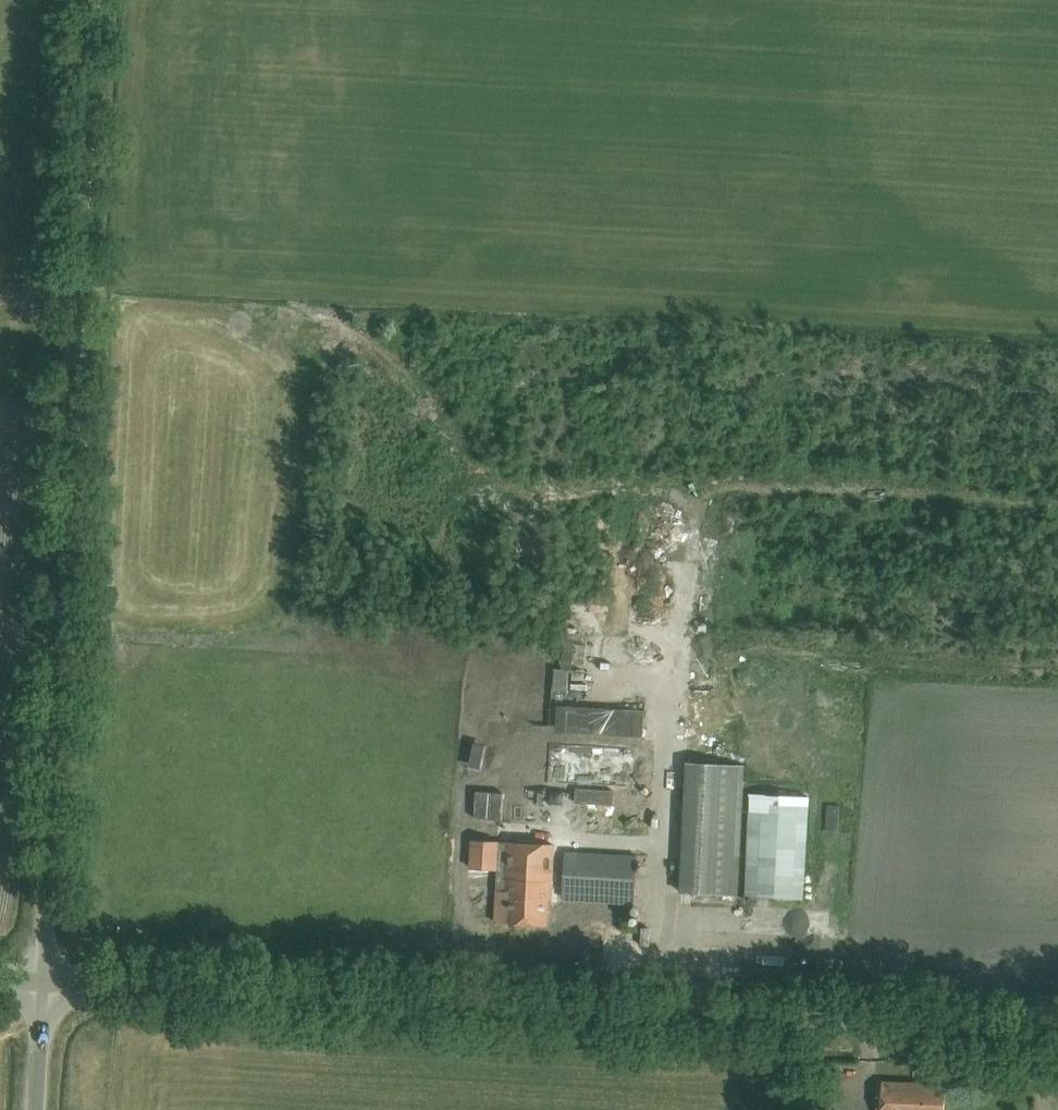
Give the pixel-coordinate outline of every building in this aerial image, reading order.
[(743,764),(699,761),(687,761),(680,892),(736,895),(743,764)] [(495,922),(504,922),(504,923),(547,925),(549,897),(634,901),(636,856),(508,849),(506,891),(497,891),(495,922)] [(945,1084),(882,1082),(881,1109),(944,1109),(945,1084)]
